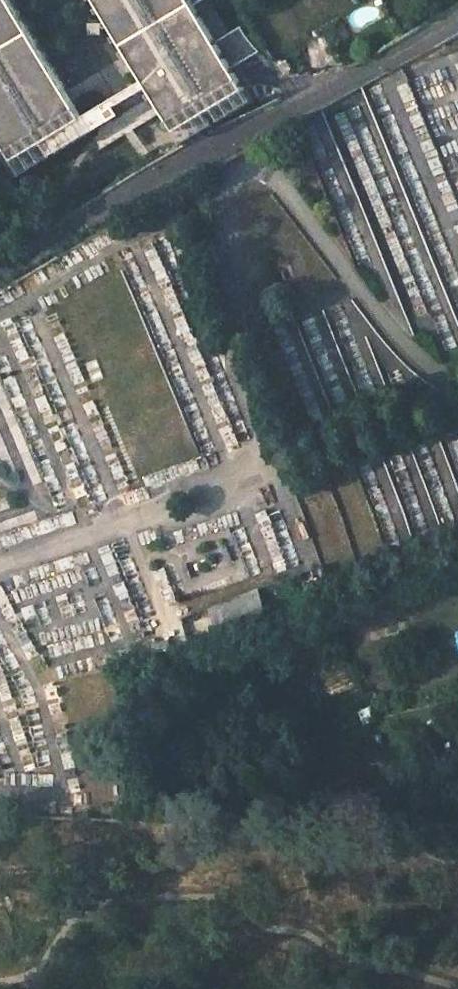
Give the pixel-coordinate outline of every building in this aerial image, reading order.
[(45,144),(52,156),(124,114),(120,107),(150,88),(176,132),(246,90),(232,68),(260,52),(244,26),(217,42),(191,0),(98,0),(147,82),(84,119),(13,0),(0,0),(0,136),(15,161),(45,144)] [(244,106),(239,96),(199,119),(205,129),(244,106)] [(220,606),(232,631),(281,607),(269,582),(220,606)]
